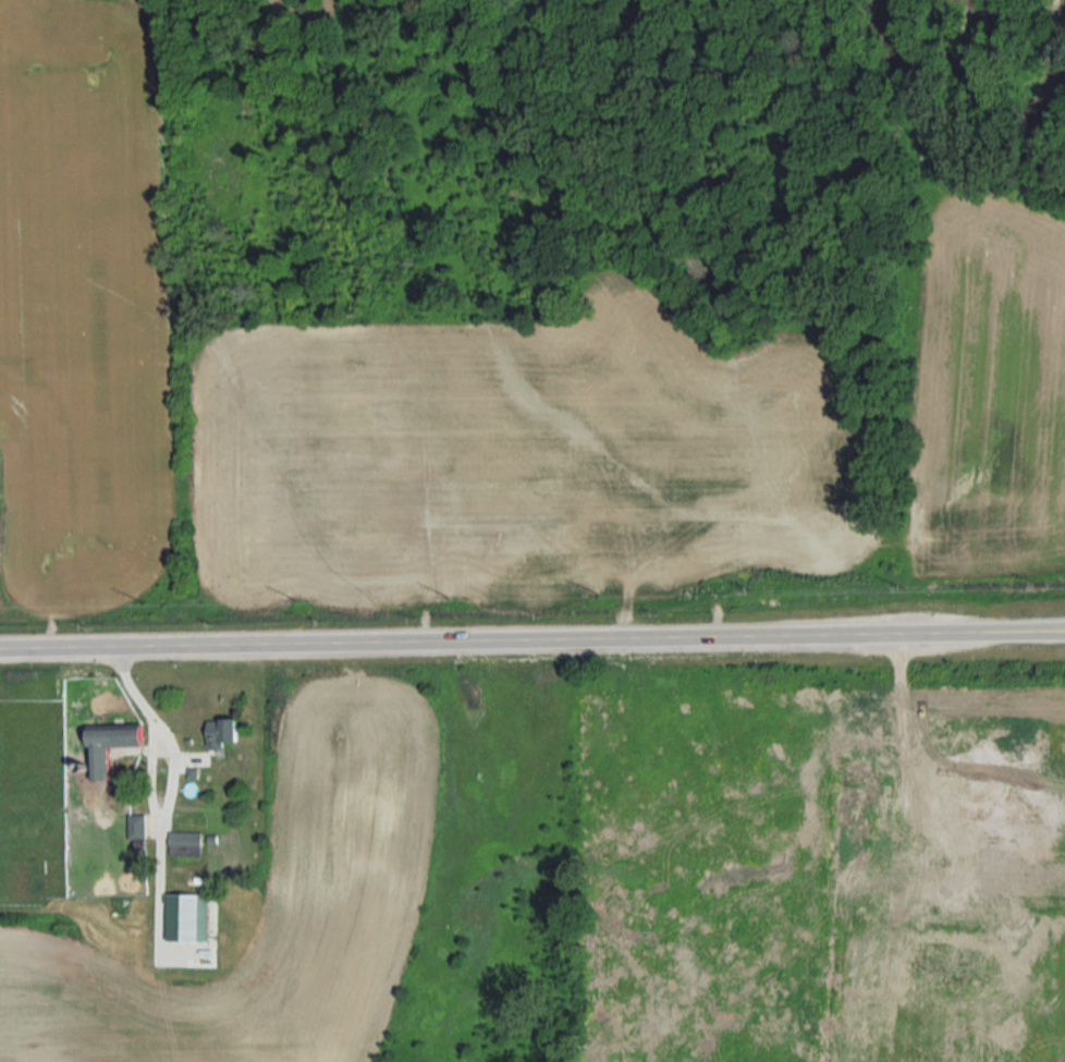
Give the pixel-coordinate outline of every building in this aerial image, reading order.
[(239,719),(209,719),(209,747),(239,747),(239,719)] [(109,780),(109,747),(145,747),(145,729),(91,729),(91,780),(109,780)] [(145,840),(145,817),(129,817),(129,840),(145,840)]
